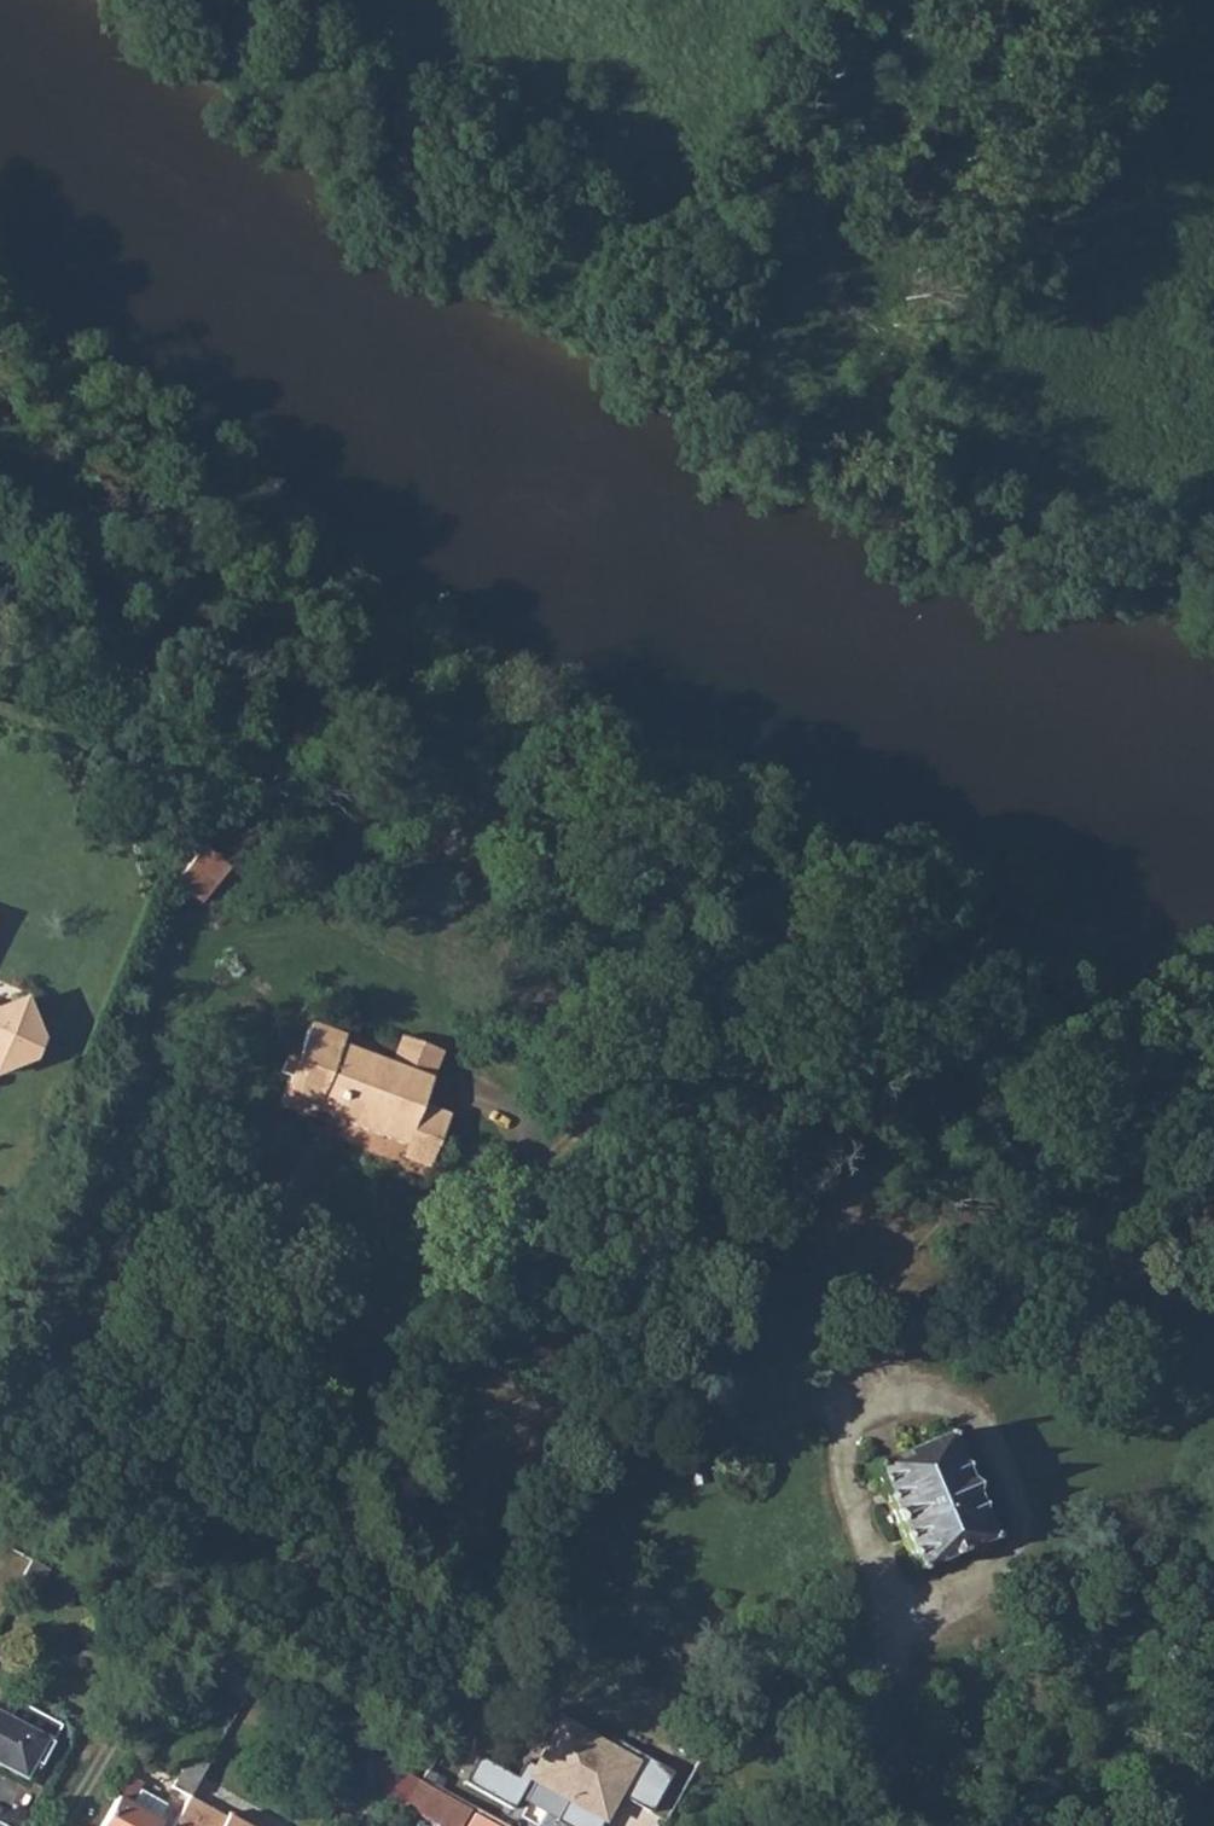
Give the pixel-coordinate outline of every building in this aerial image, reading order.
[(227,867),(193,838),(186,847),(194,855),(172,880),(198,900),(227,867)] [(35,1059),(40,1045),(22,1003),(0,1011),(0,1074),(35,1059)] [(339,1038),(341,1032),(310,1019),(298,1050),(287,1048),(281,1067),(289,1070),(276,1102),(310,1115),(313,1108),(403,1142),(409,1131),(437,1143),(452,1104),(425,1092),(444,1046),(403,1029),(396,1043),(391,1058),(339,1038)] [(409,1131),(403,1142),(398,1157),(426,1168),(437,1143),(409,1131)] [(948,1432),(871,1463),(914,1567),(991,1538),(948,1432)] [(15,1701),(6,1719),(0,1715),(0,1765),(20,1776),(42,1739),(49,1743),(58,1725),(15,1701)] [(527,1782),(564,1803),(556,1824),(559,1825),(602,1825),(604,1822),(613,1825),(644,1764),(559,1716),(527,1782)] [(173,1783),(192,1793),(211,1756),(192,1749),(173,1783)] [(371,1760),(368,1768),(408,1791),(413,1781),(371,1760)] [(98,1825),(151,1825),(156,1817),(128,1801),(145,1769),(134,1763),(98,1825)] [(403,1801),(436,1819),(432,1825),(460,1825),(470,1807),(417,1777),(416,1776),(413,1781),(408,1791),(403,1801)] [(174,1825),(264,1825),(226,1806),(220,1813),(190,1796),(174,1825)] [(468,1825),(496,1825),(474,1816),(468,1825)]
